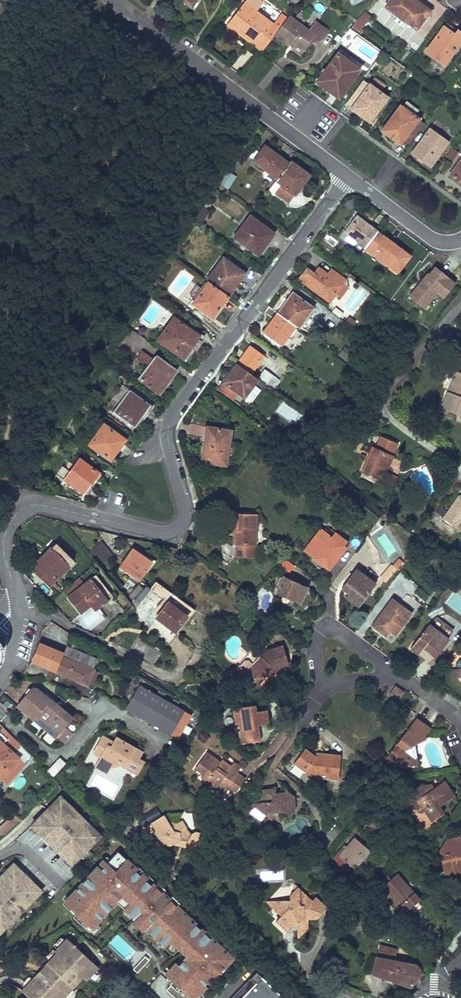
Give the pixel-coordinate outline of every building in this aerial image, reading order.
[(230,20),(254,38),(265,47),(274,35),(287,18),(280,13),(273,24),(256,11),(264,1),(263,0),(245,0),(230,20)] [(385,6),(417,29),(430,11),(418,3),(418,2),(416,0),(390,0),(385,6)] [(352,25),(359,31),(372,17),(365,11),(357,20),(352,25)] [(287,18),(274,35),(288,46),(290,44),(293,47),(292,48),(300,55),(316,35),(322,39),(328,31),(315,21),(308,30),(302,25),(305,20),(297,14),(294,18),(289,15),(287,18)] [(230,20),(227,24),(251,42),(254,38),(230,20)] [(446,23),(443,27),(454,35),(457,30),(446,23)] [(426,52),(444,65),(460,41),(460,33),(457,30),(454,35),(443,27),(426,52)] [(129,33),(122,41),(130,47),(136,39),(129,33)] [(337,53),(316,81),(338,98),(360,69),(337,53)] [(376,78),(371,85),(379,91),(384,84),(376,78)] [(369,84),(363,79),(347,102),(353,106),(369,84)] [(361,112),(359,114),(370,122),(388,97),(379,91),(371,85),(369,84),(353,106),(361,112)] [(400,105),(381,130),(392,138),(394,136),(401,141),(403,139),(418,118),(414,116),(418,110),(406,101),(401,106),(400,105)] [(424,123),(418,118),(403,139),(409,144),(424,123)] [(429,129),(412,153),(420,158),(423,154),(426,156),(423,161),(431,166),(448,142),(429,129)] [(265,147),(254,161),(277,178),(288,164),(265,147)] [(447,156),(454,160),(459,151),(451,147),(447,156)] [(277,178),(268,191),(274,196),(276,193),(289,202),(294,195),(295,195),(301,187),(298,185),(307,173),(290,161),(288,164),(277,178)] [(460,166),(458,164),(450,174),(453,177),(460,166)] [(226,170),(218,183),(227,189),(236,177),(226,170)] [(307,173),(298,185),(301,187),(310,175),(307,173)] [(250,216),(234,237),(258,255),(274,233),(250,216)] [(344,232),(365,247),(377,231),(356,216),(344,232)] [(394,244),(377,231),(365,247),(364,249),(361,253),(362,254),(365,250),(386,265),(389,260),(392,262),(400,252),(392,246),(394,244)] [(410,256),(394,244),(392,246),(400,252),(392,262),(389,260),(386,265),(397,273),(410,256)] [(177,245),(173,251),(177,254),(182,247),(177,245)] [(223,257),(207,280),(209,281),(225,293),(232,283),(235,286),(245,273),(223,257)] [(437,293),(442,297),(456,281),(434,262),(407,294),(424,308),(437,293)] [(347,281),(331,269),(327,274),(323,271),(319,277),(314,274),(307,268),(298,279),(329,302),(334,296),(339,300),(348,288),(347,281)] [(323,271),(318,268),(314,274),(319,277),(323,271)] [(213,317),(228,296),(225,293),(209,281),(203,289),(197,284),(190,293),(190,296),(196,300),(193,303),(213,317)] [(232,283),(225,293),(228,296),(235,286),(232,283)] [(292,293),(278,313),(295,326),(299,328),(313,308),(292,293)] [(295,326),(278,313),(272,321),(274,322),(269,328),(268,327),(263,333),(280,346),(295,326)] [(174,318),(158,340),(183,358),(190,349),(187,347),(196,334),(174,318)] [(190,349),(183,358),(187,361),(203,338),(196,334),(187,347),(190,349)] [(251,346),(237,364),(250,373),(263,355),(251,346)] [(160,395),(176,372),(154,356),(152,359),(142,351),(136,359),(147,366),(138,379),(160,395)] [(283,353),(281,355),(292,363),(294,360),(283,353)] [(256,381),(258,379),(250,373),(237,364),(218,390),(232,401),(238,393),(244,397),(256,381)] [(265,369),(258,379),(265,384),(272,389),(279,380),(265,369)] [(460,416),(460,373),(455,371),(441,408),(460,416)] [(123,384),(106,407),(133,427),(150,405),(123,384)] [(104,424),(89,444),(110,460),(116,451),(115,451),(124,439),(104,424)] [(205,438),(202,461),(225,465),(227,454),(228,447),(231,430),(209,427),(207,438),(205,438)] [(397,443),(381,436),(376,448),(373,447),(370,453),(371,454),(369,458),(368,457),(362,472),(382,480),(386,471),(392,455),(397,443)] [(79,459),(64,479),(84,493),(99,473),(79,459)] [(397,476),(386,471),(382,480),(393,485),(397,476)] [(458,496),(443,519),(456,529),(460,522),(460,496),(458,496)] [(255,545),(256,514),(234,513),(234,532),(235,532),(235,537),(234,537),(233,545),(237,545),(236,557),(254,558),(254,545),(255,545)] [(331,536),(321,528),(304,551),(313,558),(315,555),(331,566),(345,546),(344,545),(331,536)] [(347,541),(335,531),(331,536),(344,545),(347,541)] [(101,565),(113,556),(101,541),(90,551),(101,565)] [(73,561),(55,543),(50,548),(68,566),(73,561)] [(68,566),(50,548),(34,565),(44,575),(41,578),(49,585),(53,582),(68,566)] [(151,561),(132,549),(120,567),(139,579),(151,561)] [(331,566),(315,555),(313,558),(328,569),(331,566)] [(288,574),(294,566),(286,560),(279,568),(288,574)] [(44,575),(34,565),(31,568),(41,578),(44,575)] [(396,569),(393,566),(382,580),(385,582),(396,569)] [(375,584),(355,569),(341,588),(348,593),(355,598),(357,595),(364,600),(368,593),(375,584)] [(113,596),(95,574),(90,578),(107,600),(113,596)] [(308,587),(283,576),(275,593),(283,596),(282,599),(281,600),(282,601),(282,602),(283,602),(283,603),(285,603),(287,602),(289,599),(300,604),(308,587)] [(84,583),(79,577),(74,581),(79,587),(84,583)] [(107,600),(90,578),(84,583),(79,587),(74,581),(63,589),(82,613),(92,604),(96,609),(107,600)] [(193,608),(155,581),(150,588),(167,602),(168,602),(186,616),(193,608)] [(61,591),(53,582),(49,585),(58,594),(61,591)] [(143,590),(138,585),(128,598),(132,602),(134,600),(143,590)] [(150,588),(147,586),(143,590),(134,600),(175,631),(186,616),(168,602),(167,602),(150,588)] [(364,600),(357,595),(355,598),(348,593),(345,597),(359,607),(364,600)] [(412,613),(392,598),(371,626),(386,637),(390,632),(395,636),(412,613)] [(437,631),(432,619),(428,624),(437,631)] [(51,622),(43,632),(58,642),(65,631),(51,622)] [(437,631),(428,624),(410,648),(418,654),(424,647),(436,656),(448,639),(437,631)] [(67,648),(51,642),(49,647),(61,652),(64,653),(67,648)] [(97,659),(67,647),(67,648),(64,653),(61,652),(49,647),(40,643),(32,661),(87,684),(88,682),(93,684),(98,672),(93,670),(97,659)] [(288,665),(282,645),(267,650),(246,672),(259,684),(269,673),(273,668),(277,671),(280,668),(288,665)] [(460,677),(460,669),(452,670),(453,678),(460,677)] [(191,714),(139,685),(126,709),(177,738),(191,714)] [(395,686),(389,695),(393,697),(396,693),(401,696),(404,692),(395,686)] [(72,718),(49,699),(49,700),(36,689),(29,698),(25,694),(16,706),(28,716),(31,712),(38,717),(34,721),(42,728),(44,725),(48,728),(51,731),(49,733),(55,739),(72,718)] [(29,698),(36,689),(30,689),(25,694),(29,698)] [(266,709),(256,711),(255,705),(232,708),(235,724),(238,724),(241,743),(260,740),(258,725),(269,723),(266,709)] [(38,717),(31,712),(28,716),(34,721),(38,717)] [(430,729),(416,718),(382,762),(390,769),(417,764),(414,745),(426,737),(425,736),(430,729)] [(201,731),(196,738),(204,743),(209,736),(201,731)] [(113,743),(102,737),(100,741),(111,747),(113,743)] [(141,752),(116,738),(113,743),(111,747),(100,741),(93,753),(101,757),(99,761),(109,767),(120,764),(136,773),(143,762),(137,759),(141,752)] [(1,777),(18,759),(19,758),(3,743),(0,741),(0,778),(1,777)] [(340,755),(321,753),(320,758),(319,758),(316,756),(305,748),(293,764),(312,778),(338,780),(340,755)] [(227,768),(223,765),(225,762),(222,759),(220,762),(207,752),(194,769),(203,774),(201,777),(216,788),(219,784),(226,788),(227,786),(235,792),(245,778),(237,772),(239,770),(231,765),(231,766),(229,765),(227,768)] [(58,755),(47,771),(54,776),(65,761),(58,755)] [(35,771),(41,765),(33,757),(27,763),(35,771)] [(7,783),(24,764),(18,759),(1,777),(7,783)] [(109,767),(99,761),(96,766),(107,772),(109,767)] [(454,796),(443,781),(433,788),(430,790),(426,784),(417,786),(409,791),(415,800),(412,802),(419,812),(424,809),(432,821),(443,814),(438,807),(454,796)] [(226,788),(219,784),(216,788),(222,793),(226,788)] [(294,797),(285,790),(283,794),(275,795),(275,788),(262,790),(254,801),(255,808),(270,820),(276,812),(283,811),(290,817),(295,810),(294,797)] [(415,800),(409,791),(403,795),(409,804),(412,802),(415,800)] [(91,844),(100,835),(60,796),(51,805),(54,808),(50,812),(47,809),(47,810),(38,819),(32,824),(38,830),(37,831),(51,844),(52,843),(55,847),(54,848),(65,859),(66,857),(72,863),(87,848),(84,845),(88,840),(91,844)] [(15,815),(0,828),(0,834),(2,836),(20,821),(15,815)] [(177,823),(167,821),(164,815),(161,817),(151,823),(143,828),(149,837),(155,833),(159,838),(160,837),(162,841),(161,842),(162,843),(170,845),(172,844),(174,843),(182,844),(184,847),(196,850),(197,845),(204,841),(206,833),(195,831),(191,834),(186,829),(186,828),(182,820),(177,823)] [(161,817),(153,815),(151,823),(161,817)] [(369,820),(361,828),(373,839),(380,831),(369,820)] [(447,839),(439,852),(440,855),(451,853),(449,846),(460,843),(460,842),(460,836),(447,839)] [(337,853),(332,858),(342,866),(346,862),(353,868),(369,849),(354,837),(339,855),(337,853)] [(449,846),(451,853),(440,855),(444,874),(460,871),(460,843),(449,846)] [(62,900),(76,913),(74,915),(93,933),(98,927),(95,925),(116,901),(123,907),(121,909),(163,946),(168,940),(185,955),(178,963),(173,959),(160,974),(187,997),(200,997),(239,956),(117,847),(106,859),(102,855),(62,900)] [(30,902),(28,900),(32,895),(34,897),(41,891),(15,865),(13,863),(7,870),(8,871),(5,875),(3,874),(0,877),(0,932),(30,902)] [(381,888),(379,889),(384,895),(386,894),(394,902),(404,913),(410,908),(418,901),(419,899),(396,874),(389,880),(381,888)] [(376,883),(381,888),(389,880),(385,875),(376,883)] [(312,900),(304,893),(300,894),(300,889),(297,887),(294,891),(290,895),(290,900),(283,900),(274,910),(281,916),(276,921),(287,931),(296,921),(299,921),(301,922),(303,920),(307,919),(316,919),(327,908),(315,897),(312,900)] [(283,900),(265,901),(274,910),(283,900)] [(418,901),(410,908),(415,913),(422,906),(418,901)] [(394,902),(392,905),(402,915),(404,913),(394,902)] [(355,913),(350,918),(366,933),(371,928),(355,913)] [(307,928),(307,919),(303,920),(301,922),(299,921),(296,921),(297,939),(307,928)] [(56,948),(64,940),(61,937),(53,945),(56,948)] [(64,940),(56,948),(54,951),(56,952),(48,960),(41,968),(43,971),(39,975),(37,973),(32,978),(24,987),(21,990),(30,997),(63,997),(64,997),(72,988),(83,977),(86,980),(88,978),(96,969),(98,967),(66,938),(64,940)] [(415,964),(394,960),(395,957),(396,949),(379,945),(377,957),(376,957),(373,973),(410,986),(422,971),(415,964)] [(48,960),(56,952),(54,951),(52,949),(45,957),(48,960)] [(416,961),(395,957),(394,960),(415,964),(422,971),(422,966),(416,961)] [(92,981),(99,973),(96,969),(88,978),(92,981)] [(239,997),(288,997),(263,974),(239,997)] [(21,984),(24,987),(32,978),(28,975),(21,984)] [(72,988),(64,997),(63,997),(71,997),(72,995),(76,991),(72,988)]
